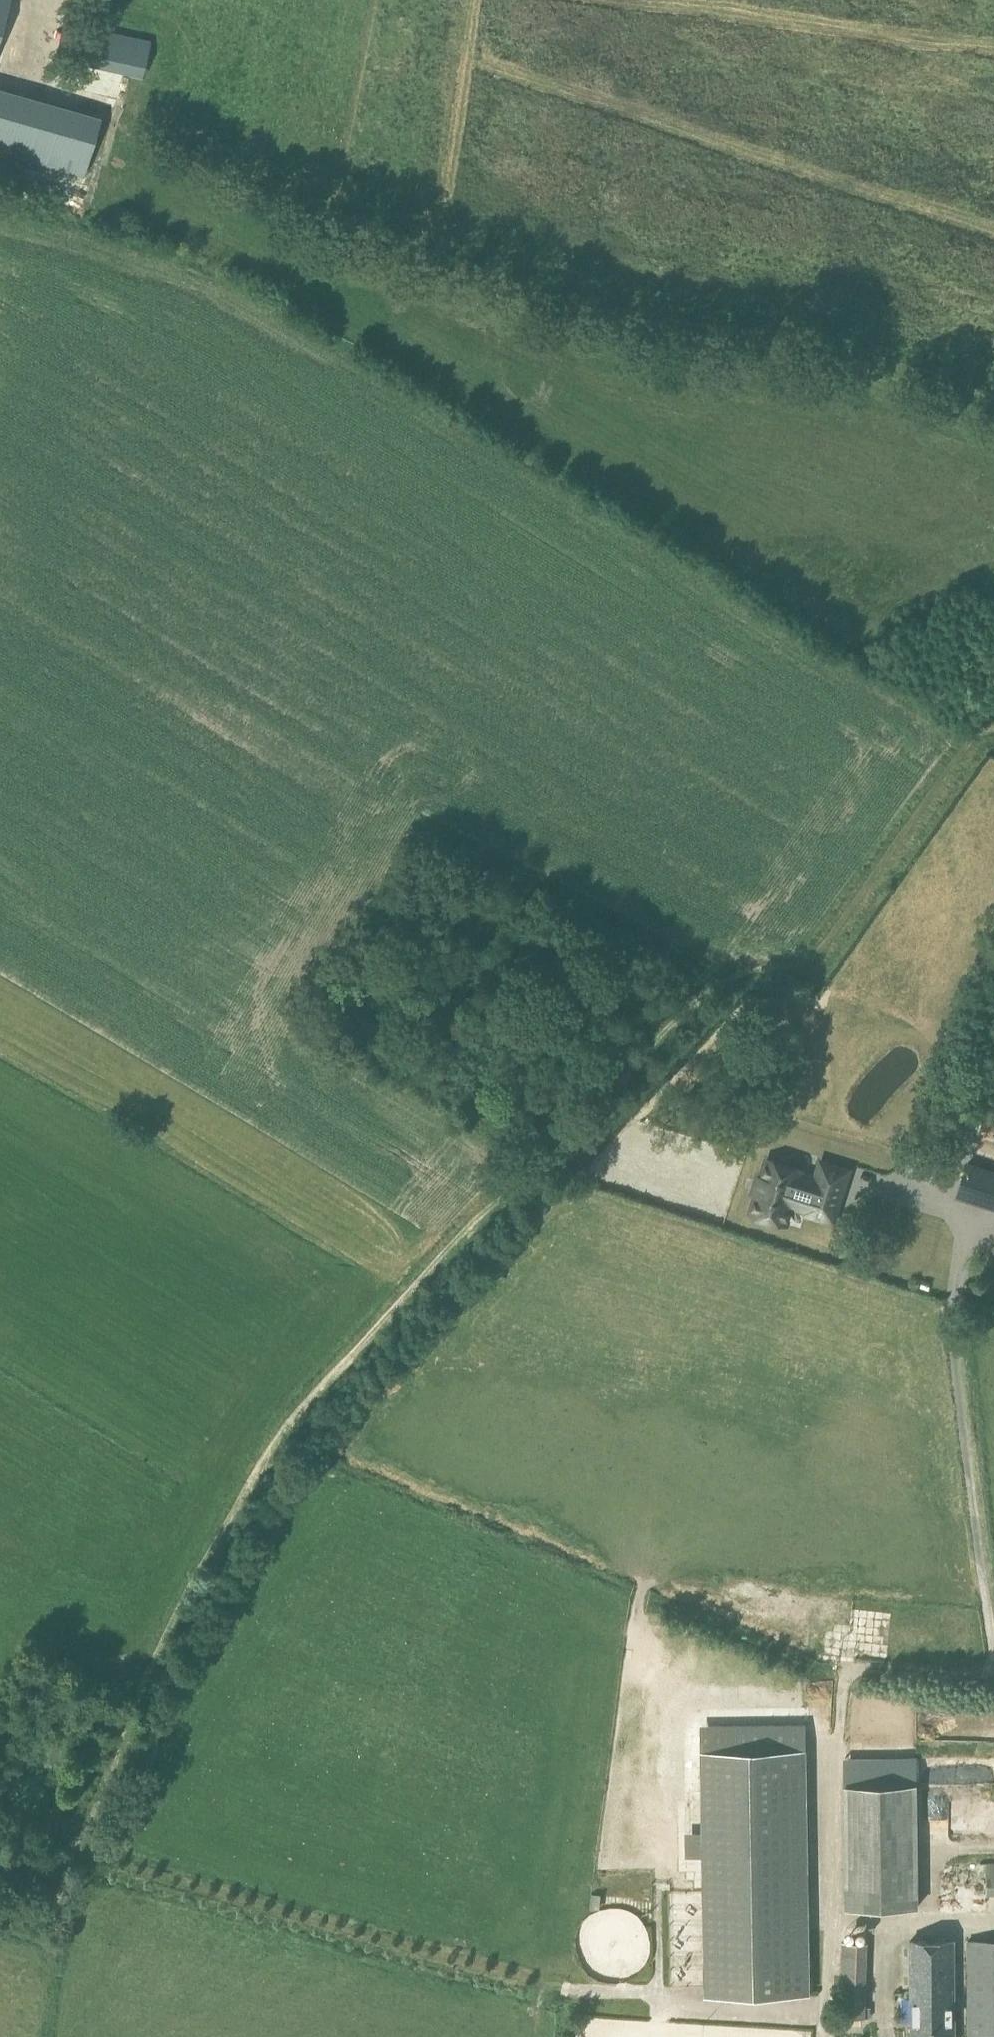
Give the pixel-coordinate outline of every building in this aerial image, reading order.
[(10,0),(0,0),(0,33),(10,0)] [(803,1171),(768,1160),(763,1178),(759,1177),(753,1194),(757,1196),(751,1213),(786,1224),(791,1207),(833,1220),(849,1171),(822,1162),(817,1178),(802,1173),(803,1171)] [(705,1995),(810,1994),(807,1749),(701,1751),(705,1995)] [(845,1786),(846,1907),(919,1906),(918,1785),(845,1786)] [(682,1830),(683,1853),(697,1852),(696,1829),(682,1830)] [(967,1940),(968,2036),(993,2036),(993,1940),(967,1940)] [(911,2001),(911,2036),(956,2036),(955,1941),(910,1941),(911,2001)] [(843,1943),(840,2017),(866,2018),(869,1944),(843,1943)]
